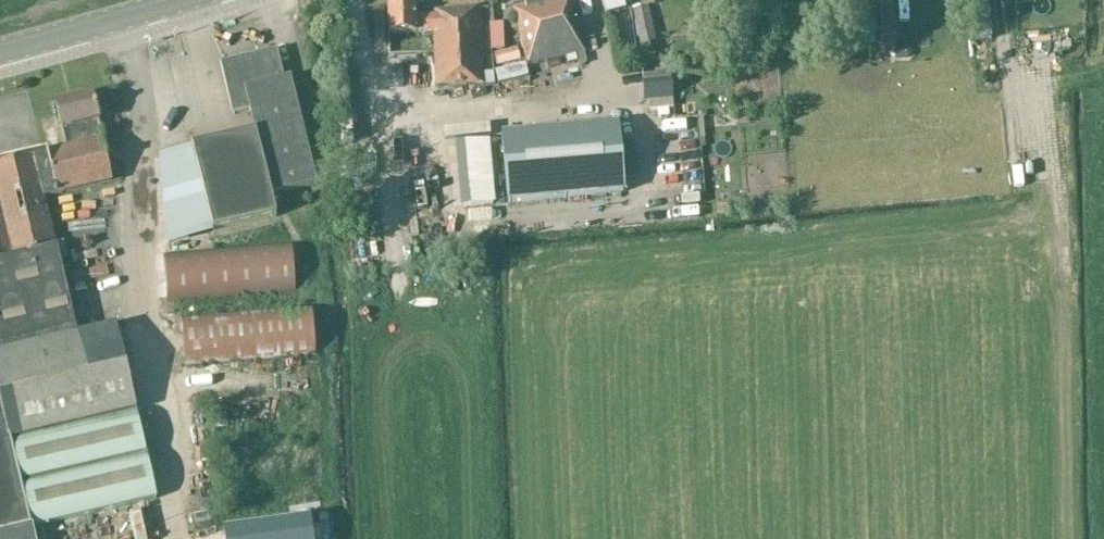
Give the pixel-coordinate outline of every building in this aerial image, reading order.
[(525,7),(513,10),(521,41),(519,41),(526,68),(583,53),(580,39),(577,40),(571,15),(567,0),(551,4),(550,0),(523,0),(525,7)] [(733,0),(721,0),(723,14),(735,12),(733,0)] [(416,19),(415,5),(387,6),(389,35),(432,32),(436,87),(484,84),(480,9),(432,12),(432,17),(416,19)] [(654,60),(655,60),(652,44),(655,43),(648,7),(632,10),(643,64),(655,61),(654,60)] [(770,40),(769,26),(761,27),(762,41),(770,40)] [(283,81),(276,52),(220,65),(233,115),(250,111),(255,134),(186,150),(187,151),(191,150),(211,234),(275,219),(270,197),(316,186),(290,79),(283,81)] [(10,442),(135,412),(115,325),(76,335),(43,199),(109,183),(99,140),(101,140),(91,97),(55,106),(66,149),(0,164),(0,538),(33,538),(10,442)] [(618,125),(501,135),(507,204),(624,193),(618,125)] [(487,199),(486,156),(464,156),(465,199),(487,199)] [(167,301),(295,290),(291,244),(163,255),(167,301)] [(185,367),(315,355),(311,308),(181,320),(185,367)] [(135,412),(10,442),(30,527),(156,497),(135,412)] [(223,533),(224,538),(312,538),(309,521),(223,533)]
